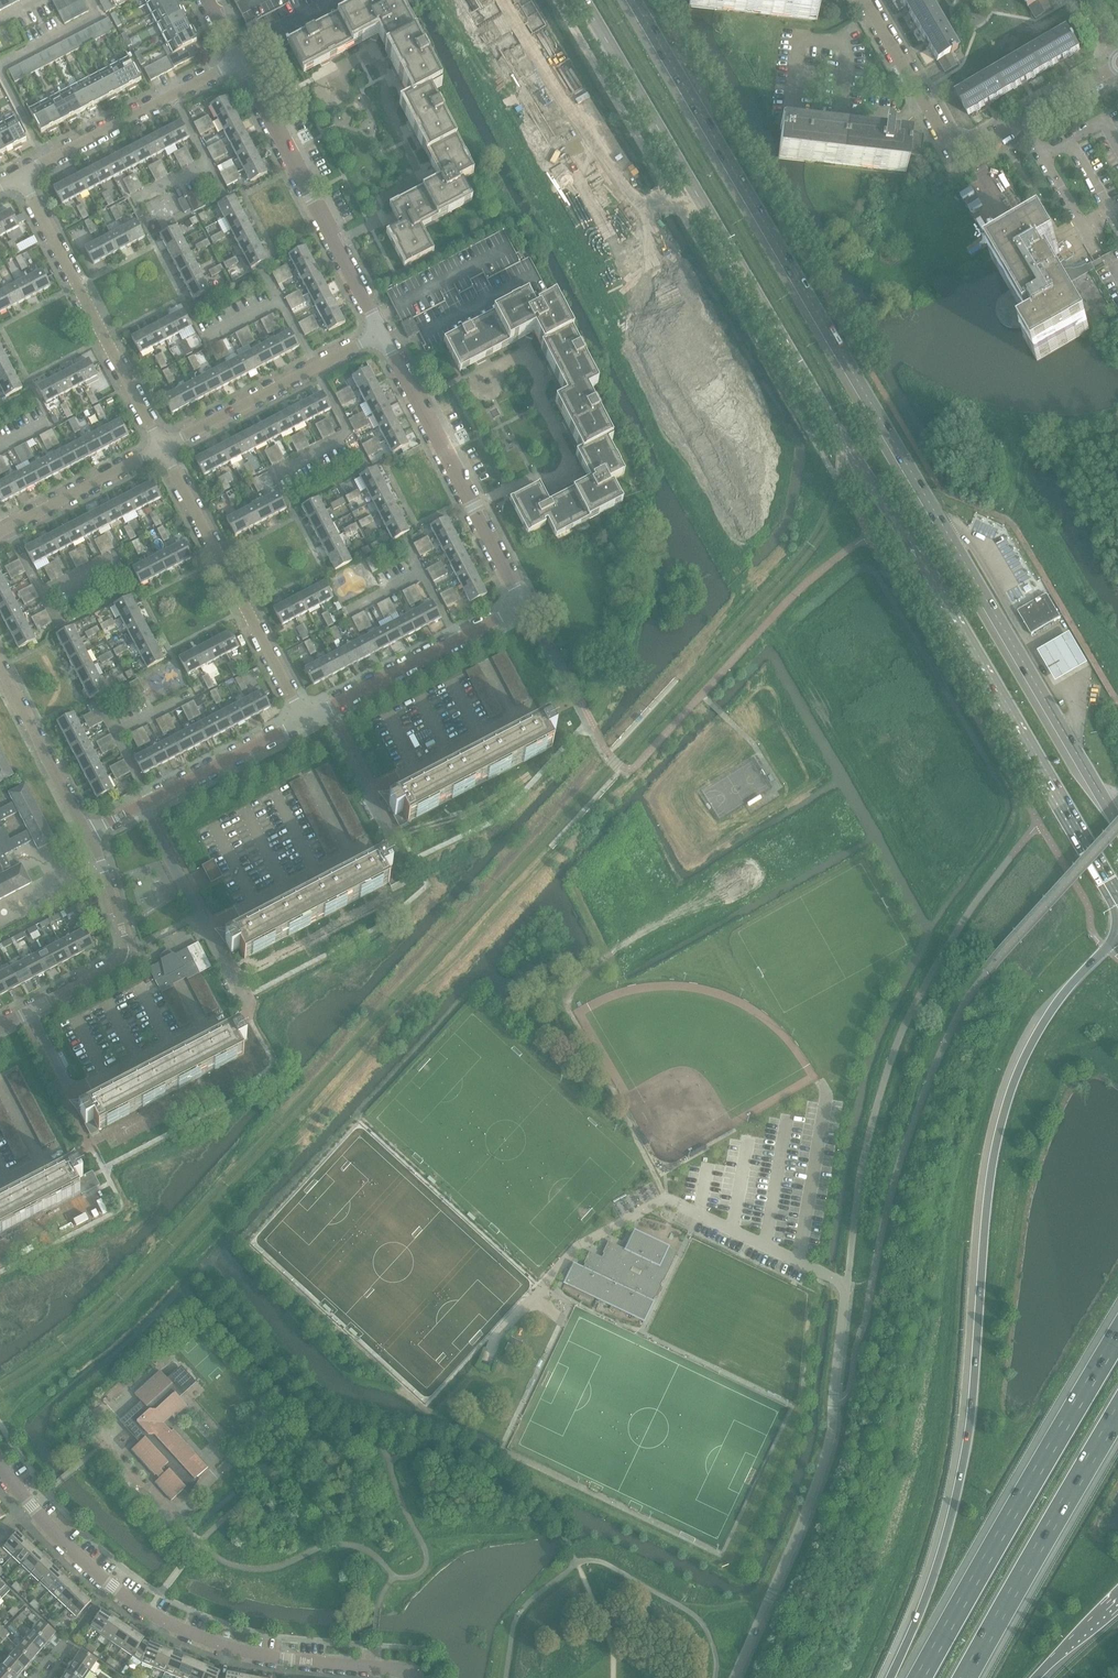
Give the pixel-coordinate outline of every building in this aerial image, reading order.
[(10,0),(0,0),(0,5),(2,10),(12,5),(10,0)] [(61,11),(66,8),(62,0),(53,0),(52,1),(58,13),(61,11)] [(66,8),(74,4),(72,0),(62,0),(66,8)] [(74,4),(80,16),(88,12),(82,0),(74,4)] [(109,12),(118,7),(115,0),(106,0),(100,3),(106,13),(109,12)] [(158,11),(176,2),(175,0),(155,0),(146,5),(151,15),(158,11)] [(268,44),(273,53),(289,44),(288,43),(370,0),(233,0),(239,10),(247,25),(257,20),(264,33),(264,34),(263,35),(268,44)] [(462,183),(460,184),(458,181),(474,173),(458,142),(432,91),(443,86),(416,34),(399,0),(396,2),(396,3),(381,11),(382,13),(379,15),(372,1),(371,0),(370,0),(288,43),(289,44),(302,70),(303,73),(328,60),(345,52),(343,50),(345,49),(346,51),(361,43),(360,41),(362,40),(363,42),(378,34),(386,49),(385,50),(410,97),(399,103),(402,108),(413,130),(421,146),(427,158),(431,165),(438,179),(389,205),(399,223),(401,222),(403,225),(389,232),(390,234),(391,236),(406,264),(405,264),(406,266),(434,251),(421,228),(472,201),(470,198),(462,183)] [(689,6),(817,21),(819,0),(690,0),(689,6)] [(938,16),(929,0),(902,0),(919,28),(938,16)] [(1035,3),(1039,9),(1051,2),(1049,0),(1041,0),(1035,3)] [(151,15),(157,24),(184,10),(183,7),(182,7),(182,6),(179,8),(176,2),(158,11),(151,15)] [(1051,2),(1039,9),(1042,15),(1054,9),(1051,2)] [(1035,3),(1030,7),(1037,19),(1042,15),(1039,9),(1035,3)] [(72,20),(80,16),(74,4),(66,8),(72,20)] [(58,13),(59,15),(64,25),(72,20),(66,8),(61,11),(58,13)] [(157,24),(162,34),(186,22),(183,16),(186,14),(185,13),(186,13),(184,10),(157,24)] [(950,52),(953,50),(957,48),(938,16),(919,28),(937,60),(950,52)] [(108,18),(98,24),(105,36),(115,30),(108,18)] [(257,20),(247,25),(245,26),(253,40),(263,35),(264,34),(264,33),(257,20)] [(162,34),(167,44),(195,30),(193,27),(192,26),(189,28),(186,22),(162,34)] [(98,24),(88,29),(95,41),(105,36),(98,24)] [(88,29),(78,34),(85,46),(95,41),(88,29)] [(166,73),(175,69),(174,68),(200,54),(194,43),(197,42),(193,36),(196,34),(196,33),(195,30),(167,44),(162,47),(167,57),(160,61),(166,73)] [(1031,52),(1042,72),(1080,50),(1075,41),(1076,41),(1074,38),(1073,38),(1069,32),(1068,30),(1031,52)] [(78,34),(68,39),(75,51),(85,46),(78,34)] [(68,39),(58,44),(65,57),(75,51),(68,39)] [(58,44),(48,50),(55,62),(65,57),(58,44)] [(48,50),(38,55),(45,67),(55,62),(48,50)] [(950,52),(937,60),(941,66),(953,59),(950,52)] [(1042,72),(1031,52),(994,73),(1006,93),(1042,72)] [(38,55),(28,60),(35,72),(45,67),(38,55)] [(118,62),(133,90),(136,88),(135,88),(136,87),(135,84),(141,81),(129,57),(118,62)] [(953,59),(941,66),(945,73),(957,65),(954,61),(953,59)] [(28,60),(18,65),(25,77),(35,72),(28,60)] [(159,77),(166,73),(160,61),(152,65),(159,77)] [(118,62),(108,67),(121,92),(127,88),(129,91),(130,91),(133,90),(118,62)] [(18,65),(8,70),(15,83),(25,77),(18,65)] [(151,81),(158,77),(159,77),(152,65),(144,69),(151,81)] [(108,67),(98,73),(113,100),(116,99),(116,98),(117,98),(115,95),(121,92),(108,67)] [(98,73),(88,78),(101,102),(107,99),(109,102),(110,101),(110,102),(113,100),(98,73)] [(1006,93),(994,73),(958,95),(969,115),(1006,93)] [(88,78),(79,83),(93,111),(96,109),(97,108),(95,105),(101,102),(88,78)] [(79,83),(69,88),(81,112),(87,109),(89,112),(90,112),(93,111),(79,83)] [(69,88),(59,93),(73,121),(76,120),(76,119),(77,119),(75,116),(81,112),(69,88)] [(59,93),(49,99),(61,123),(67,120),(69,123),(70,122),(70,123),(73,121),(59,93)] [(217,118),(234,110),(227,97),(210,106),(217,118)] [(49,99),(39,104),(53,131),(56,130),(57,129),(55,126),(61,123),(49,99)] [(53,131),(39,104),(28,109),(41,133),(47,130),(49,133),(50,133),(53,131)] [(234,110),(217,118),(224,131),(240,123),(234,110)] [(194,123),(195,125),(197,129),(211,122),(208,116),(194,123)] [(4,122),(18,150),(21,148),(22,147),(20,144),(26,141),(14,117),(4,122)] [(190,138),(181,121),(168,128),(177,145),(190,138)] [(0,124),(0,140),(6,152),(12,148),(14,151),(15,151),(18,150),(4,122),(0,124)] [(211,122),(197,129),(200,136),(215,128),(211,122)] [(240,123),(224,131),(230,144),(247,135),(240,123)] [(782,127),(781,138),(779,158),(905,173),(910,138),(891,135),(891,131),(884,130),(883,139),(877,138),(865,136),(782,127)] [(164,151),(177,145),(168,128),(155,135),(164,151)] [(151,158),(164,151),(155,135),(143,141),(151,158)] [(247,135),(230,144),(237,157),(254,148),(247,135)] [(139,165),(151,158),(143,141),(130,148),(139,165)] [(210,155),(224,147),(221,141),(207,149),(210,155)] [(224,147),(210,155),(213,161),(228,153),(224,147)] [(126,171),(139,165),(130,148),(117,155),(126,171)] [(187,165),(193,162),(186,148),(180,151),(187,165)] [(254,148),(237,157),(244,170),(260,161),(254,148)] [(181,168),(187,165),(180,151),(174,155),(181,168)] [(113,178),(126,171),(117,155),(104,161),(113,178)] [(104,161),(92,168),(100,185),(113,178),(104,161)] [(162,178),(168,175),(160,161),(154,164),(162,178)] [(260,161),(244,170),(250,183),(267,174),(260,161)] [(156,181),(162,178),(154,164),(148,167),(156,181)] [(235,166),(220,174),(223,180),(238,172),(235,166)] [(88,191),(100,185),(92,168),(79,175),(88,191)] [(241,178),(238,172),(223,180),(227,186),(241,178)] [(136,192),(142,188),(135,174),(129,177),(136,192)] [(75,198),(88,191),(79,175),(66,181),(75,198)] [(130,195),(136,192),(129,177),(123,181),(130,195)] [(75,198),(66,181),(53,188),(62,205),(75,198)] [(105,200),(110,197),(107,191),(101,194),(105,200)] [(186,196),(193,209),(194,211),(204,207),(196,191),(186,196)] [(193,209),(186,196),(183,197),(184,198),(178,201),(184,213),(193,209)] [(224,218),(241,209),(234,196),(217,205),(224,218)] [(110,197),(105,200),(108,206),(113,203),(110,197)] [(80,213),(86,210),(83,204),(77,207),(80,213)] [(113,215),(118,212),(115,206),(110,209),(113,215)] [(241,209),(224,218),(231,231),(248,222),(241,209)] [(6,234),(19,227),(18,224),(14,218),(10,210),(0,216),(0,221),(6,234)] [(86,210),(80,213),(83,219),(89,216),(86,210)] [(118,212),(113,215),(116,221),(122,218),(118,212)] [(204,212),(198,215),(201,220),(207,217),(204,212)] [(22,213),(14,218),(18,224),(26,220),(22,213)] [(192,225),(195,224),(198,222),(195,216),(189,220),(192,225)] [(88,228),(94,225),(90,219),(85,222),(88,228)] [(123,228),(132,244),(145,238),(136,221),(123,228)] [(248,222),(231,231),(238,244),(254,235),(248,222)] [(94,225),(88,228),(91,234),(97,231),(94,225)] [(166,248),(183,240),(176,227),(160,235),(166,248)] [(1117,311),(1117,310),(1095,269),(1091,263),(1088,265),(1087,265),(1084,266),(1082,267),(1079,268),(1075,269),(1071,269),(1068,269),(1064,270),(1061,271),(1056,274),(1051,265),(1049,266),(1045,259),(1058,252),(1044,227),(992,257),(991,258),(1011,293),(1005,297),(1004,297),(1003,298),(1002,299),(1001,301),(1000,302),(1000,303),(999,304),(999,306),(998,307),(998,308),(998,310),(998,311),(998,313),(998,314),(998,316),(999,317),(1000,318),(1000,320),(1001,321),(1002,322),(1003,323),(1004,324),(1005,325),(1006,326),(1008,326),(1009,327),(1010,327),(1012,327),(1013,328),(1015,328),(1016,328),(1018,327),(1019,327),(1020,327),(1022,326),(1028,323),(1033,331),(1023,337),(1037,362),(1090,332),(1088,329),(1117,311)] [(123,228),(110,234),(119,251),(132,244),(123,228)] [(546,290),(529,258),(525,260),(523,258),(521,259),(518,254),(516,255),(503,231),(394,288),(393,285),(391,287),(392,289),(386,292),(402,324),(412,318),(420,333),(419,333),(429,351),(445,343),(444,341),(493,316),(527,298),(528,299),(546,290)] [(216,235),(219,241),(225,238),(222,232),(216,235)] [(110,234),(98,241),(106,258),(119,251),(110,234)] [(219,241),(216,235),(210,238),(213,244),(219,241)] [(254,235),(238,244),(244,256),(261,248),(254,235)] [(202,242),(205,248),(211,245),(208,239),(202,242)] [(183,240),(166,248),(173,261),(190,253),(183,240)] [(11,250),(17,247),(14,241),(8,244),(11,250)] [(106,258),(98,241),(85,248),(93,265),(106,258)] [(205,248),(202,242),(195,246),(198,252),(205,248)] [(295,268),(312,259),(305,246),(288,255),(295,268)] [(17,247),(11,250),(14,256),(20,253),(17,247)] [(261,248),(244,256),(251,269),(268,261),(261,248)] [(190,253),(173,261),(180,274),(197,265),(190,253)] [(19,265),(25,262),(22,256),(16,259),(19,265)] [(230,260),(232,266),(238,263),(236,257),(230,260)] [(295,268),(302,281),(318,272),(312,259),(295,268)] [(232,266),(230,260),(224,264),(226,269),(232,266)] [(25,262),(19,265),(22,271),(28,268),(25,262)] [(186,287),(195,283),(203,278),(197,265),(180,274),(186,287)] [(215,268),(217,273),(223,270),(221,265),(215,268)] [(275,279),(289,272),(286,265),(272,273),(275,279)] [(217,273),(215,268),(209,272),(211,276),(217,273)] [(29,277),(38,294),(51,287),(42,270),(29,277)] [(289,272),(275,279),(278,285),(293,278),(289,272)] [(302,281),(308,294),(325,285),(318,272),(302,281)] [(16,284),(25,301),(38,294),(29,277),(16,284)] [(193,300),(195,299),(210,291),(203,278),(195,283),(186,287),(193,300)] [(3,290),(12,307),(25,301),(16,284),(3,290)] [(308,294),(315,306),(332,298),(325,285),(308,294)] [(3,290),(0,292),(0,313),(12,307),(3,290)] [(288,304),(303,297),(299,291),(285,298),(288,304)] [(303,297),(288,304),(291,311),(306,303),(303,297)] [(315,306),(322,319),(338,310),(332,298),(315,306)] [(535,313),(528,299),(527,298),(493,316),(444,341),(445,343),(458,369),(475,360),(477,365),(486,361),(485,358),(508,346),(526,337),(534,332),(542,348),(541,349),(567,396),(569,395),(569,397),(565,399),(564,398),(556,402),(569,429),(581,452),(576,455),(578,459),(590,482),(574,491),(550,503),(540,484),(512,499),(513,501),(514,501),(518,510),(515,511),(528,534),(546,525),(544,522),(547,521),(555,535),(556,538),(589,521),(623,503),(613,485),(611,486),(609,483),(622,476),(623,477),(625,476),(608,443),(613,440),(587,391),(599,385),(576,341),(572,333),(555,300),(552,301),(537,309),(538,312),(535,313)] [(338,310),(322,319),(328,332),(345,323),(338,310)] [(170,317),(178,334),(191,327),(183,311),(170,317)] [(267,317),(274,331),(279,328),(273,314),(267,317)] [(301,330),(316,322),(312,316),(298,324),(301,330)] [(166,340),(178,334),(170,317),(157,324),(166,340)] [(274,331),(267,317),(260,321),(267,334),(274,331)] [(412,318),(402,324),(401,324),(408,339),(419,333),(420,333),(412,318)] [(316,322),(301,330),(305,336),(319,328),(316,322)] [(153,347),(166,340),(157,324),(144,331),(153,347)] [(241,331),(248,344),(254,342),(247,327),(241,331)] [(140,354),(153,347),(144,331),(131,337),(140,354)] [(248,344),(241,331),(235,334),(243,347),(248,344)] [(299,347),(290,331),(277,337),(286,354),(299,347)] [(286,354),(277,337),(265,344),(273,361),(286,354)] [(183,349),(188,347),(185,341),(180,344),(183,349)] [(216,344),(223,358),(229,355),(222,341),(216,344)] [(223,358),(216,344),(210,347),(217,361),(223,358)] [(273,361),(265,344),(252,351),(261,368),(273,361)] [(188,347),(183,349),(186,355),(191,352),(188,347)] [(0,352),(0,368),(9,363),(2,351),(0,352)] [(261,368),(252,351),(239,357),(248,374),(261,368)] [(158,362),(163,360),(160,354),(155,357),(158,362)] [(191,364),(195,362),(196,362),(193,356),(188,359),(191,364)] [(248,374),(239,357),(226,364),(235,381),(248,374)] [(85,383),(97,377),(89,360),(76,366),(85,383)] [(163,360),(158,362),(161,368),(166,365),(163,360)] [(196,362),(195,362),(191,364),(194,370),(199,368),(196,362)] [(0,368),(0,384),(16,376),(9,363),(0,368)] [(235,381),(226,364),(214,371),(222,388),(235,381)] [(72,390),(85,383),(76,366),(63,373),(72,390)] [(359,390),(375,381),(369,368),(352,377),(359,390)] [(166,378),(171,375),(168,369),(163,372),(166,378)] [(222,388),(214,371),(201,377),(210,394),(222,388)] [(59,397),(72,390),(63,373),(50,380),(59,397)] [(171,375),(166,378),(169,383),(174,381),(171,375)] [(0,384),(0,387),(6,398),(22,389),(16,376),(0,384)] [(188,384),(195,397),(197,401),(210,394),(201,377),(188,384)] [(59,397),(50,380),(37,387),(46,403),(59,397)] [(365,403),(382,394),(375,381),(359,390),(365,403)] [(188,384),(175,391),(184,408),(197,401),(195,397),(188,384)] [(350,387),(335,394),(338,401),(353,393),(350,387)] [(89,399),(95,396),(92,390),(86,393),(89,399)] [(184,408),(175,391),(163,397),(171,414),(184,408)] [(310,399),(318,416),(331,409),(322,392),(310,399)] [(342,407),(356,399),(353,393),(338,401),(342,407)] [(372,415),(389,407),(382,394),(365,403),(372,415)] [(95,396),(89,399),(92,405),(98,402),(95,396)] [(297,406),(306,423),(318,416),(310,399),(297,406)] [(63,412),(69,409),(66,403),(60,406),(63,412)] [(97,414),(102,411),(99,405),(94,408),(97,414)] [(284,412),(293,429),(306,423),(297,406),(284,412)] [(379,428),(395,419),(389,407),(372,415),(379,428)] [(69,409),(63,412),(66,418),(72,415),(69,409)] [(102,411),(97,414),(100,420),(105,417),(102,411)] [(271,419),(280,436),(293,429),(284,412),(271,419)] [(363,412),(348,420),(352,426),(366,418),(363,412)] [(355,432),(370,424),(366,418),(352,426),(355,432)] [(71,427),(77,425),(74,419),(68,421),(71,427)] [(259,426),(267,443),(280,436),(271,419),(259,426)] [(322,422),(329,436),(335,433),(328,419),(322,422)] [(385,441),(402,432),(395,419),(379,428),(385,441)] [(107,426),(116,443),(129,437),(120,420),(107,426)] [(315,426),(323,440),(329,436),(322,422),(315,426)] [(77,425),(71,427),(74,433),(80,430),(77,425)] [(107,426),(94,433),(103,450),(116,443),(107,426)] [(246,432),(255,449),(267,443),(259,426),(246,432)] [(52,430),(46,433),(53,447),(59,444),(52,430)] [(233,439),(242,456),(255,449),(246,432),(233,439)] [(296,436),(303,450),(310,446),(302,432),(296,436)] [(402,432),(385,441),(392,454),(409,445),(402,432)] [(46,433),(39,436),(46,450),(53,447),(46,433)] [(94,433),(82,440),(90,457),(103,450),(94,433)] [(303,450),(296,436),(290,439),(297,453),(303,450)] [(365,451),(379,444),(376,438),(362,445),(365,451)] [(220,446),(229,463),(242,456),(233,439),(220,446)] [(82,440),(69,447),(78,463),(90,457),(82,440)] [(26,443),(20,446),(28,460),(33,457),(26,443)] [(379,444),(365,451),(368,457),(382,450),(379,444)] [(284,460),(277,445),(271,449),(278,463),(284,460)] [(20,446),(14,450),(21,464),(28,460),(20,446)] [(208,452),(216,469),(229,463),(220,446),(208,452)] [(69,447),(56,453),(65,470),(78,463),(69,447)] [(265,452),(272,466),(278,463),(271,449),(265,452)] [(216,469),(208,452),(195,459),(204,476),(216,469)] [(56,453),(43,460),(52,477),(65,470),(56,453)] [(0,457),(0,469),(2,473),(8,470),(1,456),(0,457)] [(43,460),(31,467),(40,483),(52,477),(43,460)] [(247,471),(252,468),(249,462),(244,465),(247,471)] [(31,467),(18,473),(27,490),(40,483),(31,467)] [(252,468),(247,471),(250,477),(256,474),(252,468)] [(366,489),(383,481),(376,468),(359,477),(366,489)] [(18,473),(5,480),(14,497),(27,490),(18,473)] [(221,484),(227,482),(224,476),(218,478),(221,484)] [(255,487),(260,484),(257,478),(252,481),(255,487)] [(5,480),(0,483),(0,501),(1,503),(14,497),(5,480)] [(383,481),(366,489),(373,502),(389,493),(383,481)] [(139,488),(148,505),(161,498),(152,482),(139,488)] [(225,490),(230,488),(227,482),(221,484),(225,490)] [(260,484),(255,487),(258,492),(263,489),(260,484)] [(135,512),(148,505),(139,488),(127,495),(135,512)] [(229,500),(235,497),(232,491),(226,494),(229,500)] [(352,494),(354,499),(360,496),(358,491),(352,494)] [(278,492),(265,499),(274,516),(286,509),(278,492)] [(389,493),(373,502),(380,515),(396,506),(389,493)] [(354,499),(352,494),(346,497),(349,502),(354,499)] [(123,518),(135,512),(127,495),(114,502),(123,518)] [(235,497),(229,500),(232,506),(238,503),(235,497)] [(308,519),(324,511),(318,498),(301,507),(308,519)] [(265,499),(252,506),(261,522),(274,516),(265,499)] [(336,502),(339,507),(345,504),(343,499),(336,502)] [(110,525),(123,518),(114,502),(101,508),(110,525)] [(339,507),(336,502),(330,505),(333,510),(339,507)] [(252,506),(239,512),(248,529),(261,522),(252,506)] [(396,506),(380,515),(387,527),(403,519),(396,506)] [(97,532),(110,525),(101,508),(88,515),(97,532)] [(324,511),(308,519),(315,532),(331,524),(324,511)] [(152,521),(157,518),(154,512),(149,515),(152,521)] [(226,519),(235,536),(248,529),(239,512),(226,519)] [(84,538),(97,532),(88,515),(76,522),(84,538)] [(365,520),(368,525),(374,522),(371,517),(365,520)] [(157,518),(152,521),(156,527),(161,524),(157,518)] [(437,539),(453,531),(447,518),(430,527),(437,539)] [(403,519),(387,527),(393,540),(409,532),(403,519)] [(368,525),(365,520),(359,522),(362,528),(368,525)] [(72,545),(84,538),(76,522),(63,528),(72,545)] [(331,524),(315,532),(322,545),(338,537),(331,524)] [(350,527),(353,533),(359,530),(356,524),(350,527)] [(127,534),(132,531),(129,525),(124,528),(127,534)] [(161,536),(166,533),(163,527),(157,530),(161,536)] [(353,533),(350,527),(343,530),(346,536),(353,533)] [(59,552),(72,545),(63,528),(50,535),(59,552)] [(132,531),(127,534),(130,540),(136,537),(132,531)] [(453,531),(437,539),(443,552),(460,543),(453,531)] [(166,533),(161,536),(164,542),(169,539),(166,533)] [(46,558),(59,552),(50,535),(37,542),(46,558)] [(108,552),(114,549),(107,535),(100,538),(108,552)] [(338,537),(322,545),(328,558),(345,549),(338,537)] [(417,550),(431,543),(428,537),(413,544),(417,550)] [(102,555),(108,552),(100,538),(94,541),(102,555)] [(135,549),(140,546),(137,540),(132,543),(135,549)] [(178,562),(179,565),(192,558),(183,541),(171,548),(178,562)] [(25,548),(33,565),(46,558),(37,542),(25,548)] [(377,543),(371,545),(374,551),(380,548),(377,543)] [(431,543),(417,550),(420,556),(434,549),(431,543)] [(443,552),(450,565),(467,556),(460,543),(443,552)] [(140,546),(135,549),(138,555),(143,552),(140,546)] [(368,547),(362,550),(365,556),(371,552),(368,547)] [(83,565),(89,562),(81,548),(75,551),(83,565)] [(158,555),(167,572),(179,565),(178,562),(171,548),(158,555)] [(351,562),(345,549),(328,558),(330,562),(335,571),(351,562)] [(76,568),(83,565),(75,551),(69,554),(76,568)] [(158,555),(145,562),(154,578),(167,572),(158,555)] [(381,568),(377,562),(374,556),(365,560),(372,573),(381,568)] [(457,578),(474,569),(467,556),(450,565),(457,578)] [(8,573),(22,566),(19,560),(5,567),(8,573)] [(56,561),(50,564),(57,578),(63,575),(56,561)] [(154,578),(145,562),(132,568),(141,585),(154,578)] [(440,562),(427,569),(430,576),(444,568),(440,562)] [(51,582),(57,578),(50,564),(43,567),(51,582)] [(26,572),(22,566),(8,573),(11,580),(26,572)] [(433,582),(447,574),(444,568),(430,576),(433,582)] [(474,569),(457,578),(463,591),(480,582),(474,569)] [(0,577),(0,594),(9,589),(3,576),(0,577)] [(333,599),(325,582),(312,588),(320,605),(333,599)] [(480,582),(463,591),(470,604),(474,602),(487,595),(480,582)] [(35,591),(32,585),(18,592),(21,599),(35,591)] [(408,588),(416,603),(422,600),(415,585),(408,588)] [(454,587),(440,595),(443,601),(457,594),(454,587)] [(308,612),(320,605),(312,588),(299,595),(308,612)] [(416,603),(408,588),(402,592),(410,606),(416,603)] [(0,594),(0,610),(16,602),(9,589),(0,594)] [(39,598),(35,591),(21,599),(24,605),(39,598)] [(446,607),(460,600),(457,594),(443,601),(446,607)] [(1061,618),(1047,594),(1018,611),(1032,635),(1061,618)] [(295,619),(308,612),(299,595),(286,602),(295,619)] [(120,618),(137,609),(131,596),(114,605),(120,618)] [(383,602),(391,616),(397,613),(389,599),(383,602)] [(0,610),(0,612),(6,623),(23,614),(16,602),(0,610)] [(282,625),(295,619),(286,602),(273,609),(282,625)] [(391,616),(383,602),(377,605),(385,619),(391,616)] [(441,619),(432,602),(419,609),(428,625),(441,619)] [(137,609),(120,618),(127,630),(144,621),(137,609)] [(428,625),(419,609),(406,615),(415,632),(428,625)] [(34,624),(49,617),(46,610),(31,618),(34,624)] [(325,621),(331,618),(328,612),(322,615),(325,621)] [(358,615),(365,630),(372,626),(364,612),(358,615)] [(23,614),(6,623),(13,636),(29,627),(23,614)] [(365,630),(358,615),(352,618),(359,633),(365,630)] [(415,632),(406,615),(394,622),(403,639),(415,632)] [(49,617),(34,624),(37,630),(52,623),(49,617)] [(331,618),(325,621),(328,627),(334,624),(331,618)] [(106,622),(108,627),(114,624),(112,619),(106,622)] [(144,621),(127,630),(134,643),(150,634),(144,621)] [(108,627),(106,622),(100,625),(102,630),(108,627)] [(403,639),(394,622),(381,629),(390,645),(403,639)] [(64,648),(79,639),(73,626),(57,635),(64,648)] [(300,634),(305,631),(302,626),(297,628),(300,634)] [(29,627),(13,636),(19,649),(36,640),(29,627)] [(91,630),(93,635),(99,632),(97,627),(91,630)] [(333,636),(338,633),(335,627),(330,630),(333,636)] [(390,645),(381,629),(368,635),(377,652),(390,645)] [(93,635),(91,630),(85,633),(87,638),(93,635)] [(217,638),(226,655),(239,648),(230,631),(217,638)] [(305,631),(300,634),(303,640),(308,637),(305,631)] [(338,633),(333,636),(336,642),(342,639),(338,633)] [(1070,633),(1038,652),(1057,684),(1089,665),(1070,633)] [(134,643),(140,656),(157,647),(150,634),(134,643)] [(377,652),(368,635),(356,642),(364,659),(377,652)] [(226,655),(217,638),(205,645),(213,661),(226,655)] [(70,661),(86,652),(79,639),(64,648),(70,661)] [(308,649),(313,646),(310,640),(305,643),(308,649)] [(364,659),(356,642),(343,649),(352,665),(364,659)] [(119,648),(122,653),(128,649),(125,644),(119,648)] [(192,651),(195,657),(200,668),(213,661),(205,645),(192,651)] [(313,646),(308,649),(311,655),(316,652),(313,646)] [(157,647),(140,656),(147,669),(164,660),(157,647)] [(113,651),(116,656),(122,653),(119,648),(113,651)] [(352,665),(343,649),(330,655),(339,672),(352,665)] [(200,668),(195,657),(192,651),(179,658),(188,675),(200,668)] [(77,673),(93,665),(86,652),(70,661),(77,673)] [(104,655),(107,661),(113,657),(110,652),(104,655)] [(495,664),(507,657),(504,652),(492,658),(495,664)] [(107,661),(104,655),(98,658),(101,664),(107,661)] [(339,672),(330,655),(317,662),(326,679),(339,672)] [(498,670),(510,663),(507,657),(495,664),(498,670)] [(231,670),(236,667),(233,662),(228,664),(231,670)] [(326,679),(317,662),(304,669),(313,685),(326,679)] [(501,676),(513,669),(510,663),(498,670),(501,676)] [(84,686),(99,678),(93,665),(77,673),(84,686)] [(469,678),(481,671),(478,665),(466,672),(469,678)] [(236,667),(231,670),(234,676),(239,673),(236,667)] [(504,682),(517,675),(513,669),(501,676),(504,682)] [(125,673),(128,679),(134,676),(131,670),(125,673)] [(472,683),(484,677),(481,671),(469,678),(472,683)] [(206,683),(211,680),(208,674),(202,677),(206,683)] [(122,675),(116,678),(119,684),(125,680),(122,675)] [(507,688),(520,681),(517,675),(504,682),(507,688)] [(239,685),(244,682),(241,676),(235,679),(239,685)] [(475,689),(488,683),(484,677),(472,683),(475,689)] [(99,678),(84,686),(90,699),(106,690),(99,678)] [(129,684),(136,697),(145,692),(138,679),(129,684)] [(211,680),(206,683),(209,689),(214,686),(211,680)] [(510,694),(523,687),(520,681),(507,688),(510,694)] [(244,682),(239,685),(242,692),(248,689),(244,682)] [(478,695),(491,689),(488,683),(475,689),(478,695)] [(523,687),(510,694),(513,700),(526,693),(523,687)] [(216,689),(210,692),(214,698),(219,695),(216,689)] [(481,701),(494,695),(491,689),(478,695),(481,701)] [(249,698),(258,714),(270,708),(262,691),(249,698)] [(526,693),(513,700),(517,705),(529,699),(526,693)] [(219,695),(214,698),(217,705),(222,702),(219,695)] [(484,707),(497,701),(494,695),(481,701),(484,707)] [(258,714),(249,698),(236,704),(245,721),(258,714)] [(188,704),(194,718),(201,715),(194,701),(188,704)] [(488,713),(500,707),(497,701),(484,707),(488,713)] [(194,718),(188,704),(181,707),(188,722),(194,718)] [(245,721),(236,704),(223,711),(232,728),(245,721)] [(500,707),(488,713),(491,719),(503,713),(500,707)] [(86,723),(101,716),(97,709),(83,717),(86,723)] [(232,728),(223,711),(211,718),(219,734),(232,728)] [(64,734),(81,726),(74,713),(58,722),(64,734)] [(168,714),(162,717),(169,732),(175,729),(168,714)] [(531,719),(530,720),(398,789),(389,794),(393,800),(388,803),(390,806),(389,806),(395,817),(395,816),(400,826),(409,822),(409,821),(410,821),(551,747),(552,747),(547,737),(555,732),(550,722),(548,719),(543,721),(540,715),(531,720),(531,719)] [(101,716),(86,723),(89,729),(104,722),(101,716)] [(162,717),(156,721),(163,735),(169,732),(162,717)] [(219,734),(211,718),(198,724),(207,741),(219,734)] [(185,731),(194,748),(207,741),(198,724),(185,731)] [(71,747),(88,738),(81,726),(64,734),(71,747)] [(137,731),(144,745),(150,742),(143,727),(137,731)] [(144,745),(137,731),(131,734),(138,748),(144,745)] [(172,738),(181,754),(194,748),(185,731),(172,738)] [(99,749),(114,741),(111,735),(96,742),(99,749)] [(78,760),(94,751),(88,738),(71,747),(78,760)] [(158,745),(167,762),(181,754),(172,738),(158,745)] [(114,741),(99,749),(102,755),(117,747),(114,741)] [(147,751),(156,768),(167,762),(158,745),(147,751)] [(3,782),(15,775),(13,772),(0,747),(0,783),(3,782)] [(84,773),(101,764),(94,751),(78,760),(84,773)] [(134,758),(143,774),(156,768),(147,751),(134,758)] [(112,774),(127,766),(124,760),(109,768),(112,774)] [(91,786),(108,777),(101,764),(84,773),(91,786)] [(319,776),(331,770),(328,764),(315,770),(319,776)] [(127,766),(112,774),(116,780),(130,772),(127,766)] [(322,782),(334,775),(331,770),(319,776),(322,782)] [(334,775),(322,782),(325,788),(337,781),(334,775)] [(108,777),(91,786),(98,798),(114,790),(108,777)] [(292,790),(305,783),(302,777),(289,784),(292,790)] [(328,794),(340,787),(337,781),(325,788),(328,794)] [(31,883),(21,864),(12,869),(5,855),(34,841),(38,850),(52,843),(57,841),(56,839),(27,783),(26,784),(9,793),(14,803),(0,810),(0,899),(31,883)] [(296,795),(308,789),(305,783),(292,790),(296,795)] [(331,800),(343,793),(340,787),(328,794),(331,800)] [(299,801),(311,795),(308,789),(296,795),(299,801)] [(334,806),(346,799),(343,793),(331,800),(334,806)] [(302,807),(314,801),(311,795),(299,801),(302,807)] [(337,811),(349,805),(346,799),(334,806),(337,811)] [(305,813),(317,807),(314,801),(302,807),(305,813)] [(340,817),(352,811),(349,805),(337,811),(340,817)] [(308,819),(320,813),(317,807),(305,813),(308,819)] [(352,811),(340,817),(343,823),(355,817),(352,811)] [(311,825),(323,819),(320,813),(308,819),(311,825)] [(346,829),(359,823),(355,817),(343,823),(346,829)] [(314,831),(326,824),(323,819),(311,825),(314,831)] [(349,835),(362,829),(359,823),(346,829),(349,835)] [(317,837),(329,830),(326,824),(314,831),(317,837)] [(362,829),(349,835),(352,841),(365,834),(362,829)] [(320,843),(333,836),(329,830),(317,837),(320,843)] [(323,849),(336,842),(333,836),(320,843),(323,849)] [(336,842),(323,849),(326,855),(339,848),(336,842)] [(55,847),(65,866),(72,863),(61,843),(55,847)] [(367,856),(242,922),(235,926),(226,930),(229,937),(224,939),(226,943),(231,953),(239,949),(245,959),(246,958),(388,884),(389,883),(391,887),(409,877),(401,863),(392,868),(388,862),(387,859),(386,859),(384,856),(380,858),(376,852),(367,856)] [(211,883),(222,877),(213,861),(203,867),(211,883)] [(72,907),(64,911),(66,915),(74,911),(72,907)] [(59,913),(51,918),(53,922),(61,918),(59,913)] [(47,920),(39,924),(41,928),(49,924),(47,920)] [(35,926),(26,931),(29,935),(36,930),(35,926)] [(72,936),(81,953),(94,947),(85,929),(72,936)] [(81,953),(72,936),(60,942),(69,960),(81,953)] [(10,939),(2,943),(5,947),(13,943),(10,939)] [(69,960),(60,942),(47,949),(56,966),(69,960)] [(158,964),(149,969),(152,975),(155,981),(158,985),(160,990),(161,993),(174,987),(173,985),(186,978),(187,979),(200,973),(211,967),(198,943),(187,949),(178,953),(177,953),(175,955),(173,956),(168,951),(162,957),(163,961),(161,962),(160,963),(158,963),(158,964)] [(56,966),(47,949),(35,955),(44,973),(56,966)] [(44,973),(35,955),(22,962),(31,979),(44,973)] [(31,979),(22,962),(10,969),(19,986),(31,979)] [(10,969),(0,974),(0,980),(6,992),(19,986),(10,969)] [(200,973),(187,979),(191,985),(203,979),(200,973)] [(203,979),(191,985),(194,991),(206,985),(203,980),(203,979)] [(206,985),(194,991),(197,997),(209,991),(206,985)] [(174,987),(161,993),(163,995),(165,999),(177,992),(174,987)] [(209,991),(197,997),(200,1003),(212,997),(209,991)] [(177,992),(165,999),(165,1000),(168,1004),(168,1005),(180,998),(177,992)] [(212,997),(200,1003),(203,1009),(215,1003),(212,997)] [(180,998),(168,1005),(170,1009),(171,1011),(183,1004),(180,998)] [(215,1003),(203,1009),(206,1015),(218,1008),(215,1003)] [(183,1004),(171,1011),(173,1014),(174,1017),(186,1010),(183,1004)] [(186,1010),(174,1017),(175,1019),(177,1023),(189,1016),(186,1010)] [(189,1016),(177,1023),(178,1023),(180,1028),(192,1022),(189,1016)] [(91,1134),(99,1130),(100,1130),(100,1129),(243,1055),(244,1055),(238,1045),(247,1040),(241,1030),(241,1031),(239,1027),(234,1030),(231,1023),(222,1028),(89,1097),(80,1102),(84,1108),(79,1111),(81,1114),(85,1123),(91,1134)] [(9,1082),(21,1075),(18,1069),(6,1076),(9,1082)] [(21,1075),(9,1082),(12,1088),(24,1081),(21,1075)] [(24,1081),(12,1088),(15,1094),(27,1087),(24,1081)] [(27,1087),(15,1094),(18,1100),(30,1093),(27,1087)] [(30,1093),(18,1100),(21,1106),(33,1099),(30,1093)] [(33,1099),(21,1106),(24,1111),(36,1105),(33,1099)] [(36,1105),(24,1111),(27,1117),(39,1111),(36,1105)] [(27,1117),(30,1123),(43,1117),(39,1111),(27,1117)] [(7,1113),(0,1116),(0,1124),(10,1119),(7,1113)] [(30,1123),(33,1129),(46,1123),(43,1117),(30,1123)] [(10,1119),(0,1124),(0,1129),(1,1131),(13,1124),(10,1119)] [(33,1129),(36,1135),(49,1129),(46,1123),(33,1129)] [(17,1130),(13,1124),(1,1131),(4,1137),(17,1130)] [(36,1135),(39,1141),(52,1135),(49,1129),(36,1135)] [(20,1136),(17,1130),(4,1137),(7,1143),(20,1136)] [(52,1135),(39,1141),(43,1147),(55,1140),(52,1135)] [(23,1142),(20,1136),(7,1143),(10,1149),(23,1142)] [(26,1148),(23,1142),(10,1149),(13,1155),(26,1148)] [(26,1148),(13,1155),(16,1161),(29,1154),(26,1148)] [(92,1171),(83,1176),(78,1167),(77,1167),(75,1163),(71,1166),(67,1159),(58,1164),(0,1194),(0,1233),(79,1192),(80,1191),(81,1195),(100,1185),(92,1171)] [(638,1314),(646,1316),(655,1298),(656,1298),(662,1286),(660,1286),(662,1282),(664,1282),(678,1253),(666,1247),(665,1248),(656,1245),(648,1242),(644,1241),(632,1238),(626,1250),(608,1241),(603,1253),(604,1254),(602,1258),(589,1252),(584,1264),(585,1264),(583,1268),(575,1264),(568,1278),(574,1284),(577,1286),(581,1289),(588,1293),(597,1298),(597,1300),(611,1307),(612,1305),(614,1306),(622,1310),(626,1311),(634,1313),(638,1314)] [(122,1422),(141,1442),(131,1450),(132,1451),(143,1462),(143,1463),(143,1464),(144,1463),(154,1475),(154,1476),(156,1475),(159,1479),(155,1483),(155,1484),(156,1483),(171,1500),(171,1501),(184,1489),(189,1493),(197,1480),(196,1480),(196,1479),(208,1467),(207,1467),(197,1455),(197,1454),(196,1455),(195,1453),(185,1443),(186,1442),(185,1442),(174,1430),(174,1429),(171,1432),(163,1423),(172,1416),(174,1419),(175,1418),(187,1407),(188,1407),(178,1397),(182,1393),(193,1383),(189,1378),(181,1369),(168,1380),(160,1370),(159,1371),(159,1372),(147,1382),(146,1382),(147,1383),(135,1394),(135,1393),(134,1394),(142,1403),(139,1406),(122,1422)] [(18,1532),(3,1547),(13,1556),(29,1538),(25,1534),(23,1537),(18,1532)] [(13,1556),(22,1565),(36,1549),(31,1544),(33,1542),(29,1538),(13,1556)] [(22,1565),(31,1573),(48,1556),(43,1552),(41,1554),(36,1549),(22,1565)] [(31,1573),(40,1582),(55,1566),(50,1562),(52,1560),(48,1556),(31,1573)] [(40,1582),(49,1591),(66,1573),(62,1569),(60,1571),(55,1566),(40,1582)] [(49,1591),(58,1599),(73,1584),(68,1579),(70,1577),(66,1573),(49,1591)] [(0,1580),(0,1598),(2,1599),(10,1590),(0,1580)] [(15,1590),(20,1585),(16,1582),(11,1587),(15,1590)] [(58,1599),(67,1608),(84,1590),(80,1586),(78,1588),(73,1584),(58,1599)] [(20,1585),(15,1590),(18,1594),(23,1588),(20,1585)] [(84,1590),(67,1608),(77,1617),(92,1601),(86,1596),(88,1594),(84,1590)] [(33,1608),(38,1603),(34,1599),(29,1604),(33,1608)] [(38,1603),(33,1608),(36,1611),(41,1606),(38,1603)] [(11,1609),(16,1614),(20,1610),(15,1606),(11,1609)] [(16,1614),(11,1609),(8,1612),(13,1617),(16,1614)] [(101,1634),(114,1614),(110,1611),(108,1614),(102,1609),(90,1627),(101,1634)] [(19,1616),(24,1621),(27,1618),(22,1613),(19,1616)] [(119,1617),(114,1614),(101,1634),(111,1641),(123,1624),(118,1620),(119,1617)] [(24,1621),(19,1616),(15,1619),(20,1624),(24,1621)] [(51,1625),(56,1620),(53,1616),(48,1621),(51,1625)] [(56,1633),(41,1620),(33,1630),(48,1642),(56,1633)] [(56,1620),(51,1625),(55,1628),(59,1623),(56,1620)] [(129,1628),(123,1624),(111,1641),(122,1648),(135,1628),(130,1625),(129,1628)] [(19,1633),(14,1628),(10,1625),(7,1628),(16,1636),(19,1633)] [(140,1632),(135,1628),(122,1648),(133,1656),(141,1643),(144,1638),(138,1634),(140,1632)] [(9,1633),(4,1629),(1,1632),(6,1637),(9,1633)] [(33,1630),(25,1639),(40,1651),(48,1642),(33,1630)] [(25,1639),(17,1648),(32,1660),(40,1651),(25,1639)] [(141,1643),(133,1656),(142,1662),(154,1667),(163,1645),(158,1642),(156,1645),(149,1642),(147,1647),(141,1643)] [(154,1667),(165,1672),(173,1652),(167,1650),(168,1647),(163,1645),(162,1647),(154,1667)] [(17,1648),(10,1657),(24,1669),(32,1660),(17,1648)] [(97,1661),(81,1650),(74,1660),(90,1671),(97,1661)] [(165,1672),(177,1676),(186,1654),(181,1652),(179,1655),(173,1652),(165,1672)] [(181,1677),(190,1677),(196,1662),(190,1659),(191,1656),(186,1654),(177,1676),(181,1677)] [(16,1677),(17,1677),(24,1669),(10,1657),(2,1666),(16,1677)] [(79,1677),(86,1677),(90,1671),(74,1660),(68,1670),(79,1677)] [(209,1664),(204,1662),(203,1664),(196,1662),(190,1677),(203,1677),(209,1664)] [(203,1677),(224,1677),(218,1677),(220,1672),(213,1669),(214,1666),(209,1664),(203,1677)] [(2,1666),(0,1668),(0,1677),(16,1677),(2,1666)]
